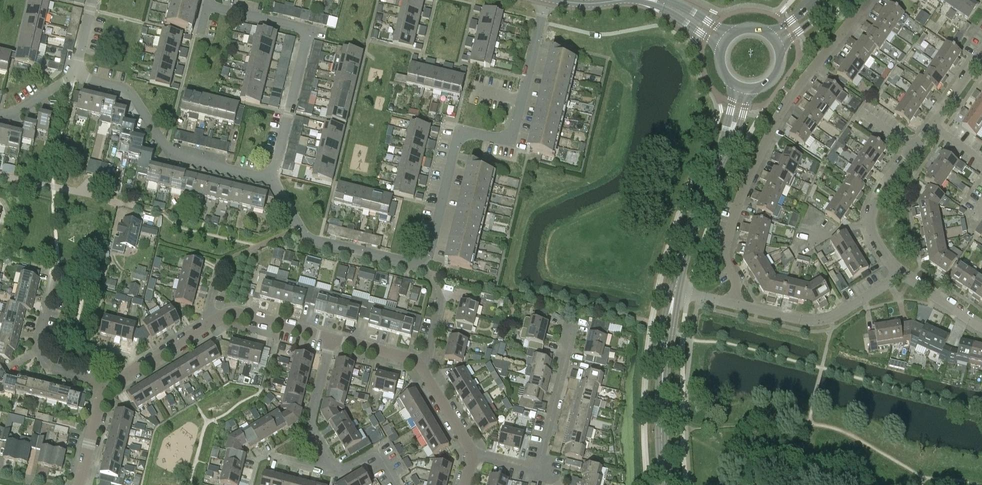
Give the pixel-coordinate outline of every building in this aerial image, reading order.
[(48,11),(50,2),(40,0),(30,0),(28,8),(50,14),(50,12),(48,11)] [(168,26),(190,32),(198,0),(175,0),(168,26)] [(403,0),(401,0),(401,2),(403,2),(402,9),(421,14),(424,5),(403,0)] [(952,9),(945,18),(951,22),(957,14),(968,21),(979,4),(973,0),(971,3),(967,0),(938,0),(952,9)] [(876,9),(885,16),(898,24),(901,25),(903,25),(906,21),(906,17),(904,16),(904,15),(889,5),(885,10),(878,6),(876,9)] [(45,24),(47,15),(49,16),(50,14),(28,8),(25,19),(45,24)] [(421,14),(402,9),(400,15),(398,15),(398,17),(419,22),(421,14)] [(481,19),(504,24),(504,22),(501,21),(503,14),(484,9),(481,19)] [(877,23),(892,33),(898,24),(885,16),(876,9),(873,13),(880,18),(877,23)] [(923,27),(930,17),(921,11),(915,21),(923,27)] [(327,27),(335,29),(337,22),(337,19),(329,17),(327,27)] [(419,22),(398,17),(397,19),(399,20),(398,27),(417,31),(419,22)] [(43,32),(45,24),(25,19),(23,30),(45,35),(46,33),(43,32)] [(504,24),(481,19),(479,27),(499,32),(500,26),(503,26),(504,24)] [(863,27),(886,42),(892,33),(877,23),(873,28),(866,23),(863,27)] [(963,37),(970,26),(966,23),(959,34),(963,37)] [(417,31),(398,27),(396,33),(394,33),(393,35),(415,40),(417,31)] [(499,32),(479,27),(477,36),(499,41),(500,39),(497,39),(499,32)] [(876,49),(876,50),(879,52),(886,42),(863,27),(861,30),(868,35),(865,40),(862,38),(862,39),(876,49)] [(250,37),(276,44),(278,34),(258,29),(256,36),(254,35),(254,38),(250,37)] [(40,45),(42,37),(45,37),(45,35),(23,30),(20,40),(40,45)] [(163,30),(162,37),(160,37),(159,39),(181,44),(183,35),(163,30)] [(371,39),(377,41),(379,33),(373,31),(371,39)] [(395,38),(393,44),(413,49),(415,40),(393,35),(393,38),(395,38)] [(499,41),(477,36),(475,45),(495,50),(496,44),(499,44),(499,41)] [(254,48),(273,52),(276,44),(250,37),(248,46),(254,47),(254,48)] [(159,41),(160,42),(159,48),(179,53),(181,44),(159,39),(159,41)] [(848,43),(870,58),(876,50),(876,49),(862,39),(858,44),(851,39),(848,43)] [(38,53),(40,45),(20,40),(18,51),(40,56),(41,54),(38,53)] [(946,44),(945,45),(940,42),(935,49),(939,53),(957,65),(959,61),(957,60),(961,54),(946,44)] [(849,57),(864,67),(870,58),(848,43),(846,46),(853,51),(849,57)] [(495,50),(475,45),(473,54),(495,59),(495,57),(493,56),(495,50)] [(554,51),(551,51),(550,56),(553,57),(530,151),(554,158),(555,155),(552,154),(556,140),(559,140),(560,136),(557,135),(560,121),(563,122),(564,117),(562,117),(565,102),(568,103),(569,98),(566,98),(569,83),(572,84),(573,80),(571,79),(574,65),(577,65),(578,63),(571,61),(573,52),(566,50),(555,47),(554,51)] [(179,53),(159,48),(157,55),(155,54),(155,57),(177,62),(179,53)] [(249,56),(271,61),(273,52),(254,48),(252,54),(250,53),(249,56)] [(336,57),(361,63),(363,54),(339,48),(336,57)] [(35,66),(37,58),(40,58),(40,56),(18,51),(16,62),(35,66)] [(0,59),(0,72),(8,74),(12,54),(2,52),(0,59)] [(934,62),(949,72),(952,67),(955,68),(957,65),(939,53),(940,53),(934,62)] [(495,59),(473,54),(471,63),(491,68),(492,61),(494,62),(495,59)] [(251,58),(249,65),(269,70),(271,61),(249,56),(249,58),(251,58)] [(177,62),(155,57),(154,59),(156,59),(154,66),(174,71),(177,62)] [(334,66),(359,72),(361,63),(336,57),(334,66)] [(836,61),(858,76),(864,67),(849,57),(846,62),(838,57),(836,61)] [(852,85),(858,76),(836,61),(834,64),(841,69),(837,75),(839,76),(848,82),(852,85)] [(928,71),(945,83),(947,79),(945,78),(949,72),(934,62),(928,71)] [(60,65),(60,66),(54,64),(52,74),(58,75),(58,72),(63,73),(64,66),(60,65)] [(245,74),(267,79),(269,70),(249,65),(248,71),(246,71),(245,74)] [(407,85),(414,86),(413,89),(415,89),(421,67),(412,65),(408,78),(405,77),(404,84),(403,88),(406,89),(407,85)] [(174,71),(154,66),(153,72),(151,72),(150,74),(172,80),(174,71)] [(335,75),(357,81),(359,72),(334,66),(332,74),(335,75)] [(425,89),(429,69),(421,67),(415,89),(418,90),(418,87),(425,89)] [(896,68),(893,73),(900,79),(904,73),(900,70),(896,68)] [(433,94),(438,71),(429,69),(425,89),(431,90),(431,93),(433,94)] [(890,72),(886,69),(881,78),(885,80),(890,72)] [(436,91),(442,93),(447,73),(438,71),(433,94),(435,94),(436,91)] [(933,88),(936,90),(940,85),(942,86),(945,83),(928,71),(922,80),(934,88),(933,88)] [(450,98),(456,75),(447,73),(442,93),(449,95),(448,97),(450,98)] [(172,80),(150,74),(150,77),(151,77),(149,84),(170,89),(172,80)] [(245,83),(265,88),(267,79),(245,74),(244,75),(247,76),(245,83)] [(335,85),(355,90),(357,81),(335,75),(335,77),(336,78),(335,85)] [(405,77),(396,75),(394,81),(404,84),(405,77)] [(456,75),(450,98),(453,98),(453,96),(460,97),(465,77),(456,75)] [(836,80),(845,86),(848,82),(839,76),(836,80)] [(922,80),(919,78),(913,87),(930,99),(932,95),(930,94),(933,89),(936,91),(936,90),(933,88),(934,88),(922,80)] [(830,84),(840,91),(842,87),(833,80),(830,84)] [(816,83),(814,86),(836,102),(842,93),(840,91),(830,84),(827,82),(823,88),(816,83)] [(241,91),(263,96),(265,88),(245,83),(243,89),(241,89),(241,91)] [(331,93),(353,98),(355,90),(335,85),(333,91),(331,91),(331,93)] [(815,100),(829,111),(836,102),(814,86),(811,90),(818,95),(815,100)] [(907,96),(922,106),(925,101),(927,102),(930,99),(913,87),(907,96)] [(81,94),(76,116),(75,121),(78,121),(79,117),(88,120),(88,118),(95,90),(92,90),(87,96),(81,94)] [(99,98),(93,97),(95,90),(88,118),(91,119),(91,115),(101,117),(99,127),(105,100),(107,93),(104,93),(99,98)] [(242,93),(241,101),(260,106),(263,96),(241,91),(240,93),(242,93)] [(189,120),(195,94),(186,92),(181,112),(188,113),(188,116),(190,116),(189,120)] [(353,98),(331,93),(330,95),(332,95),(331,102),(351,107),(353,98)] [(195,94),(189,120),(198,122),(204,97),(195,94)] [(116,95),(111,101),(105,100),(99,127),(101,127),(102,123),(111,125),(109,135),(115,109),(118,96),(116,95)] [(901,105),(918,116),(920,113),(918,111),(922,106),(907,96),(901,105)] [(199,116),(206,118),(205,120),(208,121),(213,99),(204,97),(198,122),(199,116)] [(210,119),(217,121),(222,101),(213,99),(208,121),(210,121),(210,119)] [(801,104),(823,119),(829,111),(815,100),(811,106),(804,100),(801,104)] [(222,101),(217,121),(224,122),(223,124),(225,125),(230,103),(222,101)] [(327,111),(349,116),(351,107),(331,102),(329,108),(327,108),(327,111)] [(230,103),(225,125),(227,125),(228,123),(235,125),(240,105),(230,103)] [(802,118),(817,128),(823,119),(801,104),(799,107),(806,113),(802,118)] [(126,105),(121,110),(115,109),(109,135),(112,136),(113,131),(123,133),(118,152),(125,123),(126,118),(128,116),(127,114),(129,105),(126,105)] [(915,120),(918,116),(901,105),(894,114),(909,124),(913,119),(915,120)] [(308,111),(298,109),(297,113),(312,116),(314,107),(309,106),(308,111)] [(42,108),(41,114),(40,117),(38,117),(39,121),(39,122),(37,132),(47,134),(46,138),(48,139),(53,117),(47,115),(45,109),(42,108)] [(981,126),(981,113),(974,108),(968,117),(981,126)] [(328,113),(328,114),(326,120),(347,125),(349,116),(327,111),(326,113),(328,113)] [(28,117),(26,123),(25,126),(24,126),(25,130),(23,140),(32,143),(31,147),(33,147),(37,132),(39,122),(39,121),(38,125),(32,124),(30,118),(28,117)] [(968,117),(962,126),(976,136),(981,127),(981,126),(968,117)] [(789,122),(811,137),(817,128),(802,118),(798,123),(791,118),(789,122)] [(137,130),(136,128),(138,120),(135,119),(130,124),(125,123),(118,152),(120,152),(121,146),(131,148),(134,138),(135,132),(137,130)] [(841,133),(846,125),(840,121),(835,128),(841,133)] [(804,146),(811,137),(789,122),(786,125),(793,130),(789,136),(804,146)] [(6,130),(4,123),(2,123),(0,132),(0,148),(6,149),(5,153),(7,153),(8,150),(14,125),(13,125),(12,131),(6,130)] [(407,131),(429,137),(431,128),(411,123),(409,130),(407,129),(407,131)] [(14,125),(8,150),(17,152),(17,155),(19,156),(22,140),(23,140),(25,130),(24,126),(24,127),(25,130),(24,134),(17,133),(15,126),(14,125)] [(321,133),(343,139),(345,129),(325,125),(324,131),(322,131),(321,133)] [(429,137),(407,131),(406,134),(408,135),(407,141),(427,146),(429,137)] [(322,136),(321,143),(341,147),(343,139),(321,133),(321,135),(322,136)] [(145,144),(147,134),(144,134),(139,139),(134,138),(131,148),(128,164),(129,164),(130,161),(140,163),(144,147),(146,145),(145,144)] [(847,144),(854,149),(858,144),(850,139),(847,144)] [(871,140),(865,149),(882,161),(884,157),(882,156),(886,150),(871,140)] [(427,146),(407,141),(405,148),(403,147),(402,149),(424,154),(427,146)] [(824,147),(829,150),(833,144),(830,142),(826,144),(824,147)] [(341,147),(321,143),(319,149),(306,146),(305,148),(317,151),(339,156),(341,147)] [(149,177),(153,162),(155,159),(154,158),(156,149),(153,148),(148,153),(143,152),(136,179),(138,179),(139,174),(149,177)] [(424,154),(402,149),(402,152),(404,152),(402,158),(422,163),(424,154)] [(882,161),(865,149),(859,158),(874,168),(877,163),(880,164),(882,161)] [(318,154),(317,160),(337,165),(339,156),(317,151),(316,153),(318,154)] [(773,157),(798,168),(802,158),(786,151),(783,157),(775,154),(773,157)] [(937,163),(952,173),(958,163),(941,152),(938,156),(941,157),(937,163)] [(798,168),(773,157),(771,161),(780,165),(777,170),(774,169),(777,170),(777,171),(790,177),(795,179),(793,178),(798,168)] [(402,158),(401,165),(399,165),(398,167),(420,172),(422,163),(402,158)] [(853,167),(870,178),(872,175),(870,173),(874,168),(859,158),(853,167)] [(313,169),(335,174),(337,165),(317,160),(315,166),(313,166),(313,169)] [(448,264),(470,269),(473,270),(474,267),(471,266),(474,252),(477,253),(478,248),(475,248),(479,233),(482,234),(483,230),(480,229),(483,215),(486,216),(487,211),(484,211),(488,196),(491,197),(492,192),(489,192),(493,177),(495,178),(496,175),(490,173),(492,164),(474,160),(473,164),(470,163),(468,169),(472,170),(448,264)] [(88,174),(99,176),(102,164),(90,161),(89,164),(87,173),(88,174)] [(158,186),(159,187),(163,170),(164,163),(162,163),(157,168),(152,167),(149,177),(146,188),(148,188),(149,184),(158,186)] [(929,170),(946,182),(952,173),(937,163),(933,168),(931,166),(929,170)] [(114,166),(102,164),(99,176),(111,179),(114,166)] [(16,167),(4,165),(2,173),(14,175),(16,167)] [(170,193),(175,172),(176,166),(174,165),(169,171),(163,170),(159,187),(158,186),(158,190),(160,191),(161,187),(170,189),(170,193)] [(332,183),(335,174),(313,169),(301,166),(300,169),(307,170),(308,170),(314,171),(313,178),(332,183)] [(420,172),(398,167),(397,169),(400,170),(398,176),(418,181),(420,172)] [(862,185),(865,187),(862,185),(865,181),(867,182),(870,178),(853,167),(846,176),(849,178),(861,186),(862,185)] [(181,196),(187,175),(186,175),(188,169),(185,168),(181,174),(175,172),(170,193),(172,194),(173,190),(182,192),(181,196)] [(761,176),(791,189),(795,179),(790,177),(777,171),(777,170),(774,169),(771,176),(763,172),(761,176)] [(939,191),(946,182),(929,170),(926,174),(928,175),(924,181),(939,191)] [(197,171),(192,177),(187,175),(181,196),(183,197),(184,193),(194,195),(193,199),(198,178),(200,172),(197,171)] [(209,174),(204,180),(198,178),(193,199),(195,200),(196,196),(206,198),(205,202),(210,181),(211,175),(209,174)] [(398,176),(396,183),(394,182),(394,184),(416,190),(418,181),(398,176)] [(765,189),(782,197),(786,187),(790,189),(791,189),(761,176),(760,180),(768,183),(765,189)] [(220,177),(216,182),(210,181),(205,202),(207,202),(208,199),(218,201),(217,205),(222,184),(223,177),(220,177)] [(843,187),(861,198),(863,195),(861,193),(865,187),(862,185),(861,186),(849,178),(843,187)] [(222,184),(217,205),(219,205),(219,202),(229,204),(233,187),(235,182),(235,180),(232,179),(227,185),(222,184)] [(121,185),(110,182),(108,191),(119,194),(121,185)] [(244,183),(239,188),(233,187),(229,204),(228,208),(230,208),(231,204),(241,207),(240,211),(245,190),(246,183),(244,183)] [(133,187),(123,184),(120,194),(130,196),(133,187)] [(341,208),(344,209),(349,187),(339,184),(335,204),(342,206),(341,208)] [(416,190),(394,184),(393,187),(395,187),(394,194),(414,199),(416,190)] [(804,184),(800,193),(806,195),(810,186),(804,184)] [(255,185),(251,191),(245,190),(240,211),(242,211),(242,207),(252,210),(251,214),(252,214),(257,193),(257,192),(258,186),(255,185)] [(927,191),(923,197),(938,207),(944,198),(927,186),(925,190),(927,191)] [(353,209),(358,189),(349,187),(344,209),(345,210),(346,207),(353,209)] [(837,196),(852,206),(856,200),(858,202),(861,198),(843,187),(837,196)] [(267,188),(262,194),(257,193),(252,214),(254,214),(255,210),(264,213),(270,189),(267,188)] [(358,189),(353,209),(359,210),(358,213),(361,213),(366,191),(358,189)] [(753,196),(777,206),(782,197),(765,189),(762,195),(754,192),(753,196)] [(366,191),(361,213),(363,214),(363,212),(370,213),(376,193),(366,191)] [(376,193),(370,213),(376,215),(376,216),(378,217),(384,195),(376,193)] [(384,195),(378,217),(380,217),(379,221),(387,223),(393,197),(384,195)] [(756,210),(773,217),(775,218),(777,218),(778,217),(779,214),(779,212),(778,211),(776,210),(777,206),(753,196),(751,200),(759,203),(756,210)] [(831,204),(848,216),(851,213),(849,211),(852,206),(837,196),(831,204)] [(921,212),(938,209),(938,208),(938,207),(923,197),(918,204),(919,208),(911,210),(912,214),(921,212)] [(846,220),(848,216),(831,204),(825,214),(840,224),(844,218),(846,220)] [(938,209),(921,212),(912,214),(913,218),(921,217),(922,223),(940,220),(938,209)] [(791,214),(788,226),(795,228),(798,215),(791,214)] [(135,249),(141,224),(125,220),(118,245),(135,249)] [(743,224),(742,229),(768,235),(770,224),(753,220),(751,227),(743,224)] [(940,220),(922,223),(923,230),(921,230),(921,234),(942,231),(940,220)] [(327,236),(337,238),(339,228),(329,225),(327,236)] [(349,225),(347,230),(345,240),(348,241),(350,231),(354,232),(355,227),(349,225)] [(748,241),(765,245),(768,235),(742,229),(741,233),(749,235),(748,241)] [(926,245),(944,241),(942,231),(921,234),(922,239),(925,238),(926,245)] [(830,242),(836,251),(853,241),(851,237),(849,238),(845,233),(830,242)] [(738,250),(745,252),(763,256),(765,245),(748,241),(746,248),(739,246),(738,250)] [(853,241),(836,251),(841,261),(857,251),(853,246),(856,244),(853,241)] [(920,257),(929,255),(946,252),(944,241),(926,245),(927,251),(920,252),(920,257)] [(956,259),(960,254),(952,247),(948,252),(956,259)] [(283,251),(275,249),(273,257),(281,259),(283,251)] [(745,252),(738,250),(737,254),(744,256),(743,260),(748,268),(763,258),(762,257),(763,256),(745,252)] [(841,261),(847,270),(865,259),(862,255),(860,257),(857,251),(841,261)] [(292,264),(294,254),(287,252),(284,262),(292,264)] [(946,252),(929,255),(920,257),(921,261),(929,259),(930,264),(937,269),(947,254),(946,253),(946,252)] [(189,254),(187,259),(202,264),(204,258),(189,254)] [(956,260),(947,254),(937,269),(942,272),(941,275),(945,277),(956,260)] [(749,275),(751,279),(769,268),(763,258),(748,268),(751,273),(749,275)] [(867,263),(865,259),(847,270),(853,279),(868,270),(865,264),(867,263)] [(183,271),(201,275),(203,264),(186,260),(183,271)] [(954,285),(957,288),(969,271),(960,264),(950,279),(955,283),(954,285)] [(39,279),(40,272),(19,267),(17,273),(22,275),(19,285),(37,290),(39,279)] [(346,279),(349,269),(343,267),(340,277),(346,279)] [(759,286),(774,277),(769,268),(751,279),(753,282),(756,281),(759,286)] [(349,269),(346,279),(352,281),(355,271),(349,269)] [(149,274),(135,270),(133,280),(136,281),(135,285),(140,286),(145,288),(149,274)] [(374,281),(376,273),(365,270),(363,278),(374,281)] [(180,281),(198,285),(201,275),(183,271),(180,281)] [(256,291),(254,300),(259,301),(260,298),(271,301),(277,276),(267,274),(268,273),(261,271),(256,291)] [(969,271),(957,288),(961,290),(962,288),(968,292),(978,277),(969,271)] [(277,276),(271,301),(281,304),(287,281),(278,278),(278,277),(277,276)] [(299,276),(297,283),(314,288),(316,281),(299,276)] [(771,304),(773,296),(777,279),(775,278),(774,277),(759,286),(764,294),(768,295),(767,303),(771,304)] [(972,297),(975,300),(981,290),(981,279),(978,277),(968,292),(973,295),(972,297)] [(777,279),(773,296),(771,304),(775,305),(777,297),(783,298),(787,281),(777,279)] [(105,287),(104,288),(115,291),(117,283),(107,280),(107,281),(105,287)] [(811,286),(820,301),(824,307),(828,305),(824,299),(830,295),(820,280),(811,286)] [(178,291),(195,296),(198,285),(180,281),(178,291)] [(298,284),(288,282),(288,281),(287,281),(281,304),(292,306),(298,284)] [(787,281),(783,298),(789,300),(789,303),(793,304),(798,284),(787,281)] [(315,288),(329,292),(331,286),(316,282),(315,288)] [(132,284),(128,296),(137,298),(140,286),(135,285),(132,284)] [(310,305),(314,289),(298,284),(292,306),(303,309),(304,303),(310,305)] [(804,303),(808,286),(798,284),(793,304),(797,305),(798,302),(804,303)] [(17,296),(34,300),(37,290),(19,285),(17,296)] [(821,310),(824,307),(820,301),(811,286),(810,286),(808,286),(804,303),(813,305),(816,303),(821,310)] [(412,292),(411,293),(419,295),(419,294),(420,289),(413,287),(412,292)] [(310,305),(316,306),(314,312),(325,315),(331,293),(314,289),(310,305)] [(195,296),(178,291),(175,302),(193,307),(195,296)] [(331,293),(325,315),(336,318),(341,296),(331,293)] [(8,305),(31,311),(34,300),(17,296),(14,306),(8,305)] [(341,296),(336,318),(346,321),(352,299),(341,296)] [(458,312),(476,317),(478,306),(475,305),(476,299),(465,297),(464,303),(461,302),(458,312)] [(352,299),(346,321),(357,324),(358,318),(364,319),(369,302),(352,298),(352,299)] [(364,319),(370,321),(368,327),(379,330),(385,308),(375,305),(376,300),(370,298),(369,303),(369,302),(364,319)] [(1,314),(23,320),(26,310),(31,311),(8,305),(6,315),(1,314)] [(162,313),(171,329),(181,323),(171,307),(162,313)] [(395,311),(385,308),(379,330),(390,332),(395,311)] [(406,314),(395,311),(390,332),(400,335),(406,314)] [(472,333),(473,328),(476,317),(458,312),(456,323),(459,324),(457,330),(472,333)] [(152,319),(162,334),(171,329),(162,313),(152,319)] [(533,313),(531,319),(527,318),(525,319),(523,329),(546,334),(548,324),(546,323),(547,317),(533,313)] [(3,326),(21,330),(23,320),(1,314),(0,320),(0,325),(3,326)] [(406,314),(400,335),(411,338),(417,316),(406,314)] [(111,338),(115,320),(105,317),(100,335),(111,338)] [(162,334),(152,319),(143,324),(152,340),(162,334)] [(111,338),(121,340),(126,323),(115,320),(111,338)] [(610,324),(595,321),(592,335),(589,334),(586,345),(604,349),(607,338),(603,337),(604,332),(608,332),(610,324)] [(913,322),(900,324),(900,323),(887,325),(890,345),(902,344),(903,348),(910,347),(913,322)] [(913,322),(910,347),(915,349),(917,346),(928,351),(937,332),(925,327),(913,322)] [(126,323),(121,340),(132,343),(137,325),(126,323)] [(890,345),(887,325),(874,327),(876,337),(868,338),(871,352),(878,351),(878,347),(890,345)] [(1,336),(18,341),(21,330),(3,326),(1,336)] [(543,345),(546,334),(523,329),(520,338),(521,340),(529,342),(528,348),(539,350),(540,344),(543,345)] [(938,359),(947,363),(951,349),(945,346),(949,337),(937,332),(928,351),(940,356),(938,359)] [(15,351),(18,341),(1,336),(0,339),(0,347),(15,351)] [(447,348),(465,352),(468,341),(450,337),(447,348)] [(238,361),(242,343),(232,341),(227,359),(238,361)] [(951,349),(947,363),(955,365),(956,361),(968,364),(973,344),(960,341),(958,351),(951,349)] [(492,351),(491,356),(491,357),(497,358),(501,343),(495,342),(493,351),(492,351)] [(249,364),(253,346),(242,343),(238,361),(249,364)] [(202,350),(212,365),(221,359),(212,344),(202,350)] [(973,344),(968,364),(980,367),(980,370),(981,371),(981,346),(973,344)] [(610,351),(604,349),(586,345),(584,355),(587,356),(585,362),(606,367),(610,351)] [(253,346),(249,364),(259,366),(264,349),(253,346)] [(4,360),(10,361),(13,351),(15,351),(0,347),(0,373),(6,370),(3,365),(4,360)] [(465,352),(447,348),(445,359),(463,363),(465,352)] [(193,355),(202,371),(212,365),(202,350),(193,355)] [(531,367),(551,372),(549,371),(551,361),(553,356),(529,350),(527,358),(533,359),(531,367)] [(296,354),(293,364),(311,369),(314,358),(296,354)] [(184,361),(193,376),(202,371),(193,355),(184,361)] [(355,365),(338,361),(337,360),(334,371),(352,375),(355,365)] [(502,371),(507,372),(509,364),(493,360),(493,362),(497,369),(503,371),(502,371)] [(174,366),(184,382),(193,376),(184,361),(174,366)] [(906,365),(898,363),(897,369),(904,371),(906,365)] [(291,375),(308,379),(311,369),(293,364),(291,375)] [(165,372),(175,388),(184,382),(174,366),(165,372)] [(551,372),(531,367),(531,368),(534,368),(531,378),(548,383),(551,372)] [(581,382),(601,387),(603,377),(605,377),(607,372),(593,368),(591,373),(586,372),(583,383),(581,382)] [(454,388),(469,379),(463,369),(448,379),(454,388)] [(6,370),(0,373),(0,393),(2,394),(4,392),(15,395),(20,375),(19,377),(9,375),(6,370)] [(349,386),(352,375),(334,371),(331,381),(349,386)] [(156,378),(165,393),(175,388),(165,372),(156,378)] [(384,394),(388,376),(377,373),(373,391),(384,394)] [(20,375),(15,395),(16,392),(26,395),(30,377),(20,375)] [(288,385),(306,390),(308,379),(291,375),(288,385)] [(388,376),(384,394),(394,396),(399,378),(388,376)] [(30,377),(26,395),(37,397),(41,380),(30,377)] [(147,383),(156,399),(165,393),(156,378),(147,383)] [(548,383),(531,378),(528,388),(526,388),(546,393),(548,383)] [(469,379),(454,388),(459,397),(475,388),(469,379)] [(41,380),(37,397),(47,400),(51,383),(41,380)] [(347,397),(349,386),(331,381),(329,392),(347,397)] [(578,393),(598,398),(599,394),(596,394),(598,387),(601,387),(581,382),(578,393)] [(51,383),(47,400),(57,403),(62,385),(51,383)] [(137,389),(147,404),(156,399),(147,383),(137,389)] [(62,385),(57,403),(68,405),(67,408),(72,388),(62,385)] [(288,385),(285,396),(303,400),(306,390),(288,385)] [(73,388),(72,388),(67,408),(78,410),(79,409),(83,410),(87,396),(82,395),(83,393),(72,390),(73,388)] [(475,388),(459,397),(465,407),(480,397),(475,388)] [(546,394),(546,393),(526,388),(523,399),(521,398),(520,404),(534,408),(535,402),(541,403),(543,393),(546,394)] [(147,404),(137,389),(128,394),(137,410),(147,404)] [(405,409),(421,400),(415,390),(399,400),(405,409)] [(326,402),(344,407),(347,397),(329,392),(326,402)] [(576,403),(593,407),(599,409),(601,402),(597,401),(598,398),(578,393),(576,403)] [(266,398),(272,403),(275,399),(270,394),(266,398)] [(300,410),(303,400),(285,396),(283,407),(302,411),(300,410)] [(480,397),(465,407),(470,416),(486,406),(480,397)] [(272,403),(266,398),(263,403),(268,407),(272,403)] [(421,400),(405,409),(411,419),(426,409),(421,400)] [(345,411),(345,408),(344,407),(326,402),(324,402),(321,414),(328,425),(329,424),(345,415),(345,414),(340,417),(337,412),(338,409),(345,411)] [(599,410),(599,409),(593,407),(576,403),(573,414),(593,419),(594,415),(591,415),(593,408),(599,410)] [(486,406),(470,416),(476,425),(492,416),(486,406)] [(279,412),(289,430),(299,423),(302,411),(283,407),(291,409),(289,416),(283,419),(279,412)] [(426,409),(411,419),(416,428),(432,418),(426,409)] [(113,422),(131,426),(134,415),(116,411),(113,422)] [(288,430),(289,430),(279,412),(269,418),(279,434),(287,428),(288,430)] [(588,428),(590,421),(592,422),(593,419),(573,414),(570,424),(588,428)] [(345,415),(329,424),(335,433),(350,424),(345,415)] [(492,416),(476,425),(482,435),(497,425),(492,416)] [(269,439),(279,434),(269,418),(260,423),(269,439)] [(432,418),(416,428),(422,437),(438,428),(432,418)] [(228,423),(232,429),(236,426),(233,420),(228,423)] [(131,426),(113,422),(111,432),(129,436),(131,426)] [(269,439),(260,423),(250,429),(260,445),(269,439)] [(6,424),(5,430),(2,441),(7,443),(4,459),(16,462),(19,444),(14,443),(15,440),(12,435),(10,435),(12,426),(6,424)] [(356,433),(350,424),(335,433),(340,442),(356,433)] [(568,434),(591,440),(594,431),(588,429),(588,428),(570,424),(568,434)] [(69,429),(55,426),(54,432),(68,435),(69,429)] [(438,428),(422,437),(427,446),(443,437),(438,428)] [(251,450),(260,445),(250,429),(241,434),(251,450)] [(509,449),(513,432),(502,429),(498,447),(509,449)] [(129,436),(111,432),(108,443),(126,447),(129,436)] [(513,432),(509,449),(520,452),(524,434),(513,432)] [(226,451),(238,454),(240,447),(246,443),(250,450),(251,450),(241,434),(240,433),(229,439),(226,451)] [(356,433),(340,442),(346,452),(355,446),(358,452),(371,445),(368,439),(362,442),(356,433)] [(565,445),(585,450),(583,449),(584,442),(587,442),(587,440),(591,441),(591,440),(568,434),(565,445)] [(36,450),(39,438),(33,436),(32,440),(22,438),(20,444),(19,444),(16,462),(27,464),(31,448),(36,450)] [(443,437),(427,446),(433,456),(449,446),(443,437)] [(36,450),(42,451),(38,465),(50,467),(54,450),(43,447),(45,439),(39,438),(36,450)] [(126,447),(108,443),(106,453),(123,457),(126,447)] [(565,445),(567,446),(565,456),(582,461),(585,450),(565,445)] [(54,450),(50,467),(62,470),(66,452),(54,450)] [(246,456),(238,454),(226,451),(228,452),(226,462),(243,467),(246,456)] [(123,457),(106,453),(103,464),(121,468),(123,457)] [(581,469),(582,464),(567,460),(566,465),(581,469)] [(241,477),(243,467),(226,462),(223,473),(241,477)] [(431,473),(449,477),(452,466),(434,462),(431,473)] [(125,472),(125,470),(121,469),(121,468),(103,464),(99,481),(111,484),(116,484),(123,484),(126,473),(125,472)] [(607,470),(602,469),(585,464),(582,475),(601,480),(602,480),(604,481),(606,480),(608,472),(607,470)] [(359,484),(371,484),(363,471),(353,476),(359,484)] [(223,473),(220,483),(227,484),(239,484),(241,477),(223,473)] [(275,475),(264,473),(261,484),(272,484),(275,475)] [(431,473),(429,483),(436,484),(447,484),(449,477),(431,473)] [(285,478),(275,475),(272,484),(284,484),(285,478)] [(601,480),(582,475),(584,476),(583,481),(582,484),(600,484),(601,480)] [(142,477),(136,476),(134,484),(141,484),(142,477)] [(353,476),(344,482),(346,484),(359,484),(353,476)] [(508,481),(491,476),(488,484),(507,484),(508,481)]
